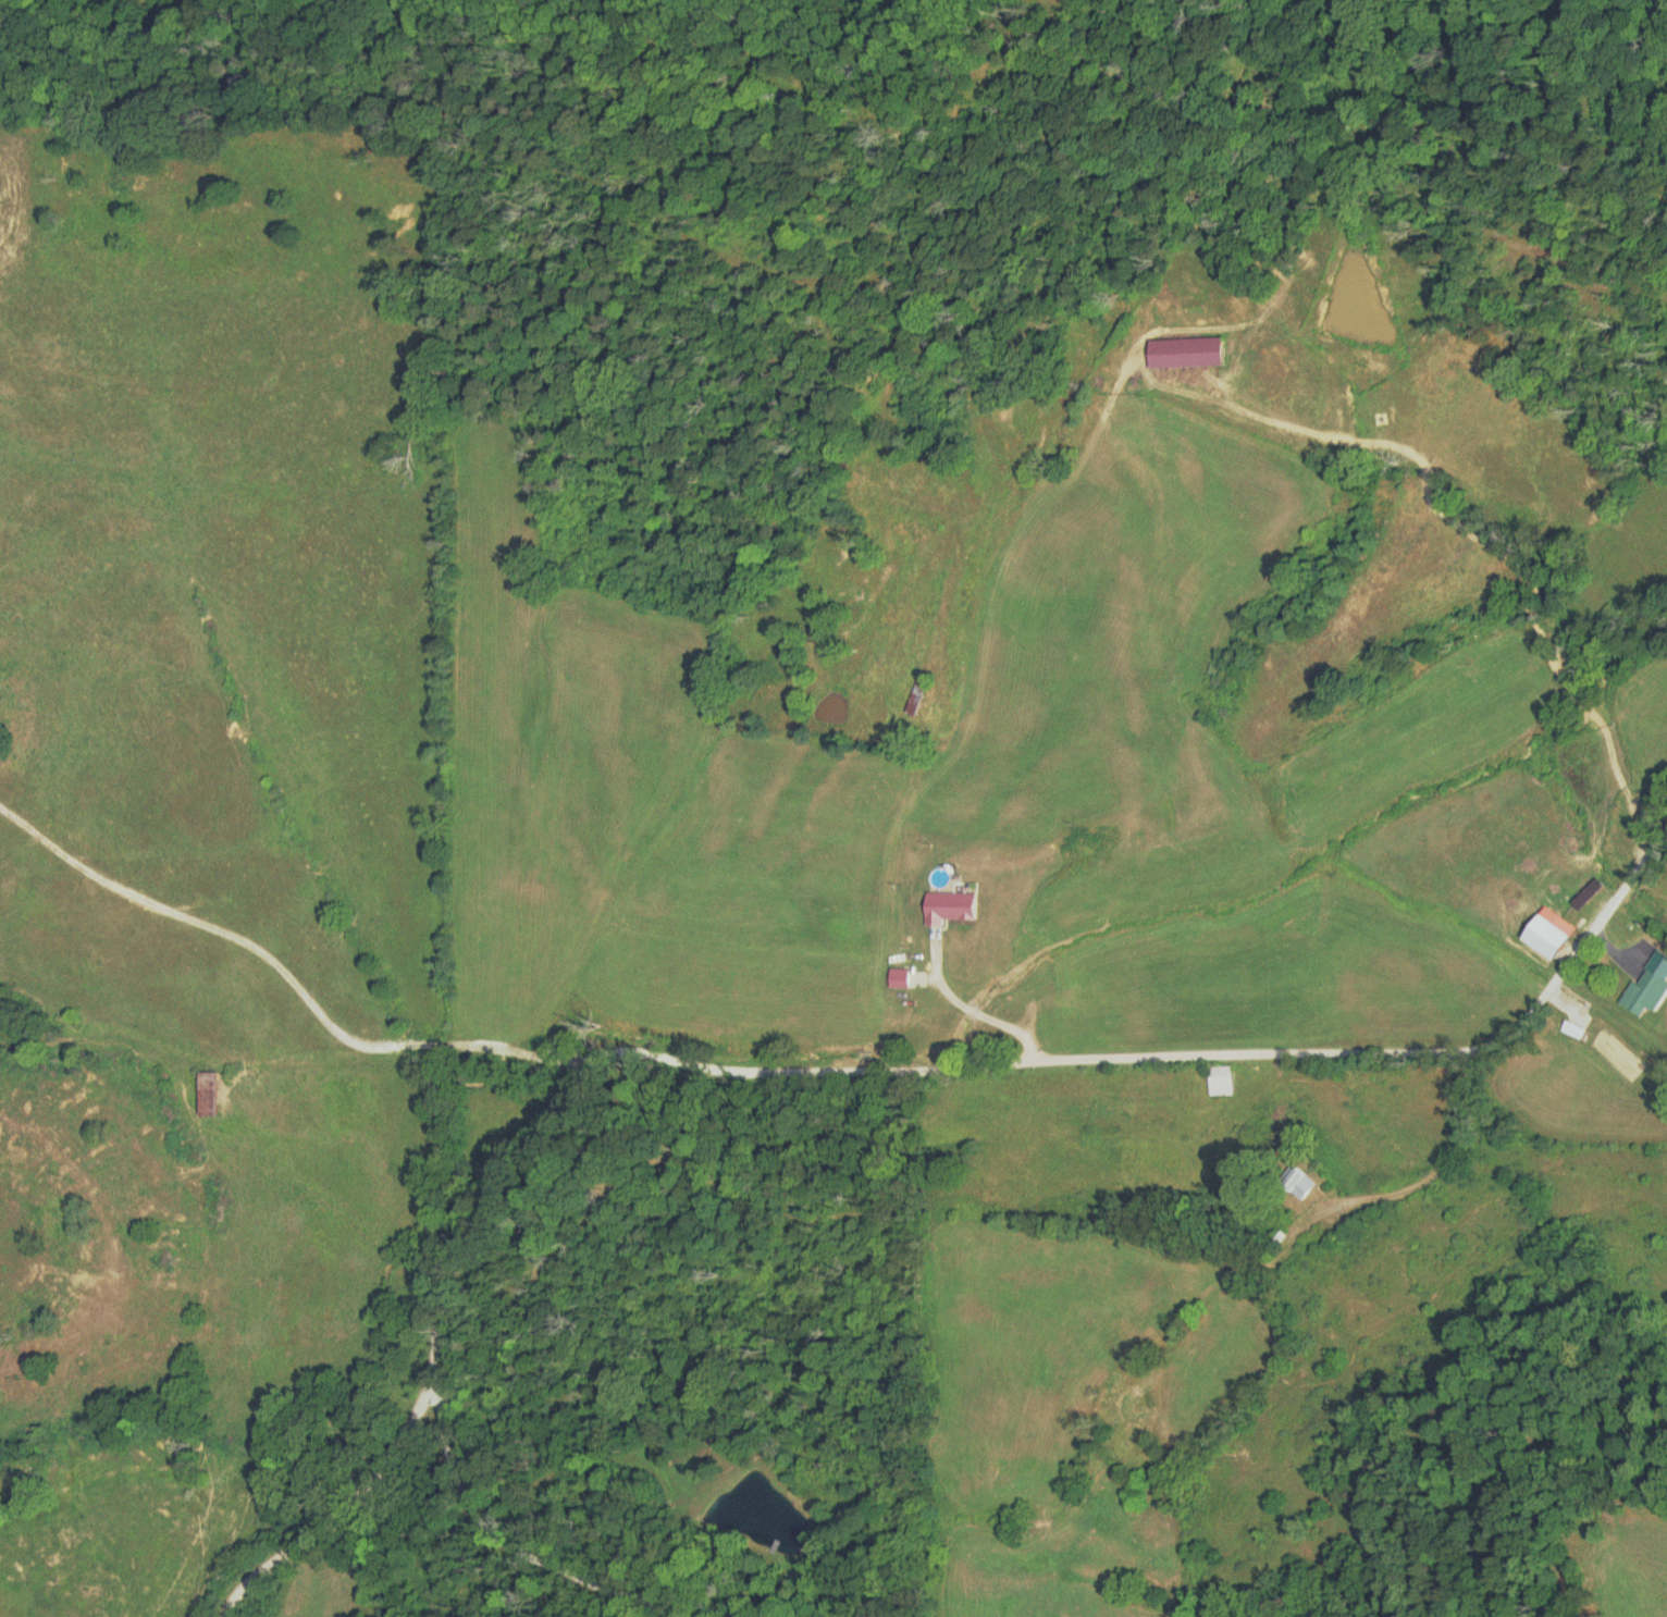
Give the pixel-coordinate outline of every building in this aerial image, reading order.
[(1146,367),(1221,366),(1220,338),(1145,339),(1146,367)] [(924,688),(915,684),(903,711),(913,715),(924,688)] [(944,920),(976,920),(976,892),(925,892),(924,925),(944,925),(944,920)] [(1567,936),(1537,914),(1520,938),(1550,960),(1567,936)] [(1666,994),(1666,981),(1665,980),(1666,977),(1666,958),(1656,951),(1621,1004),(1639,1016),(1646,1006),(1655,1012),(1666,994)] [(889,970),(889,988),(908,988),(908,970),(889,970)] [(1582,1029),(1566,1021),(1562,1030),(1575,1036),(1576,1033),(1580,1035),(1582,1029)] [(1208,1096),(1232,1096),(1232,1066),(1208,1066),(1208,1096)] [(229,1071),(207,1071),(207,1114),(229,1114),(229,1071)] [(1314,1183),(1293,1169),(1280,1188),(1301,1202),(1314,1183)]
